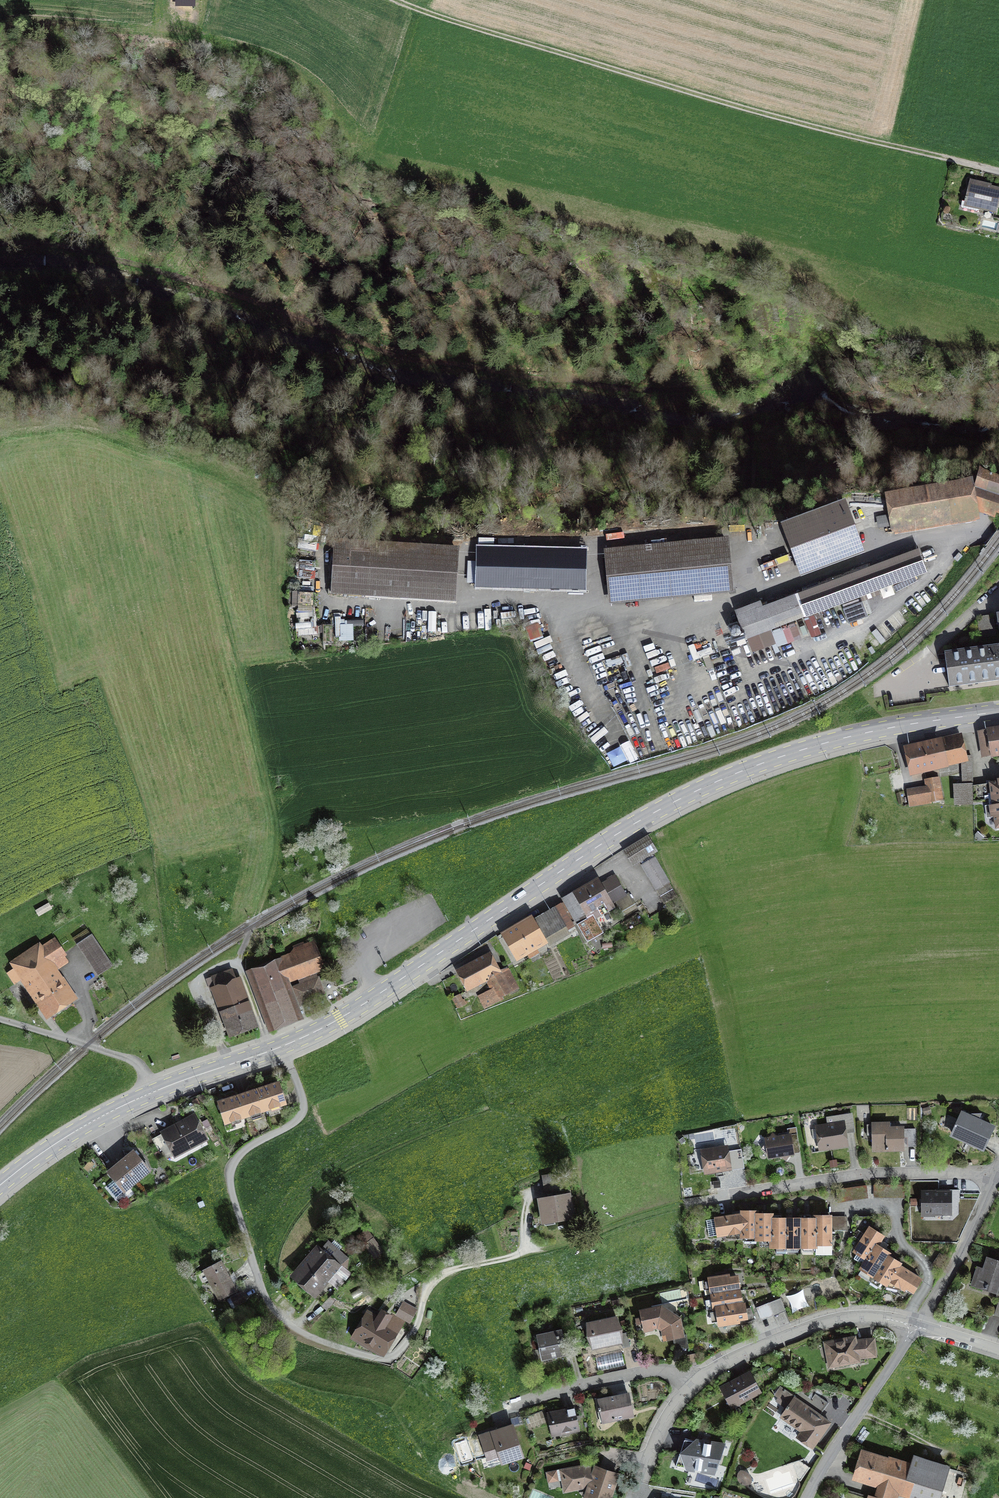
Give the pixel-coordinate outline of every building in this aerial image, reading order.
[(998,196),(998,189),(985,186),(986,185),(971,181),(967,198),(966,198),(965,202),(962,201),(961,207),(962,209),(977,212),(978,211),(979,209),(995,213),(998,196)] [(805,405),(791,413),(793,418),(808,409),(805,405)] [(824,433),(827,424),(816,419),(813,428),(824,433)] [(979,485),(998,492),(998,479),(983,474),(979,485)] [(998,510),(998,497),(978,493),(976,477),(968,478),(973,505),(998,510)] [(896,534),(975,521),(973,505),(968,478),(889,491),(893,515),(878,518),(879,527),(894,525),(896,534)] [(801,566),(858,545),(845,510),(788,531),(801,566)] [(607,554),(611,600),(717,590),(717,593),(732,591),(727,542),(607,554)] [(337,544),(334,593),(349,594),(349,591),(454,598),(457,551),(337,544)] [(917,546),(738,611),(740,618),(744,628),(752,650),(776,641),(770,626),(926,568),(917,546)] [(469,563),(469,581),(478,582),(478,583),(584,586),(584,555),(479,552),(478,563),(469,563)] [(844,603),(848,619),(868,614),(864,598),(844,603)] [(425,610),(425,630),(437,631),(437,610),(425,610)] [(337,640),(354,640),(354,624),(364,624),(363,617),(336,618),(337,640)] [(740,618),(729,623),(732,632),(744,628),(740,618)] [(527,639),(542,638),(541,621),(526,623),(527,639)] [(945,653),(949,687),(998,680),(998,645),(945,653)] [(981,733),(984,754),(998,752),(998,728),(996,729),(996,731),(981,733)] [(908,748),(913,769),(962,758),(966,757),(966,756),(962,739),(940,744),(940,741),(908,748)] [(614,767),(638,757),(630,741),(607,751),(614,767)] [(966,757),(962,758),(963,784),(956,785),(957,805),(973,803),(971,756),(966,756),(966,757)] [(908,791),(910,805),(941,800),(937,779),(927,781),(928,788),(908,791)] [(992,799),(998,798),(998,779),(998,782),(990,783),(992,799)] [(992,799),(990,783),(973,786),(973,802),(989,800),(990,805),(985,806),(987,818),(995,817),(996,828),(998,827),(998,798),(992,799)] [(626,851),(633,864),(655,851),(647,838),(626,851)] [(642,865),(664,903),(677,896),(655,858),(642,865)] [(597,882),(564,902),(587,942),(603,933),(595,917),(612,908),(610,904),(626,895),(615,877),(599,886),(597,882)] [(572,923),(561,904),(505,936),(517,955),(572,923)] [(76,944),(98,976),(113,966),(92,934),(76,944)] [(15,961),(50,1012),(70,998),(52,972),(58,969),(53,961),(63,955),(54,942),(39,953),(35,947),(15,961)] [(297,956),(277,964),(283,980),(321,966),(313,944),(304,947),(303,942),(293,946),(297,956)] [(460,971),(469,987),(488,977),(495,990),(479,998),(485,1009),(504,999),(501,995),(518,987),(518,988),(519,988),(509,969),(500,973),(499,971),(498,971),(490,956),(460,971)] [(270,966),(252,973),(273,1027),(286,1023),(298,1018),(294,1008),(297,1007),(300,1006),(300,1005),(301,1004),(300,1004),(306,1002),(306,1001),(312,999),(312,998),(318,996),(317,995),(324,993),(318,978),(293,988),(296,996),(293,997),(290,989),(287,990),(283,980),(277,964),(276,961),(269,963),(270,966)] [(218,976),(207,980),(211,990),(216,988),(233,1033),(253,1026),(235,979),(221,985),(218,976)] [(459,995),(453,998),(458,1008),(467,1003),(464,999),(462,1000),(459,995)] [(259,1090),(265,1110),(285,1103),(279,1083),(259,1090)] [(265,1110),(259,1090),(239,1096),(245,1116),(265,1110)] [(225,1123),(245,1116),(239,1096),(219,1103),(225,1123)] [(953,1135),(983,1149),(992,1127),(979,1121),(981,1114),(972,1114),(970,1117),(962,1114),(953,1135)] [(819,1138),(821,1148),(846,1144),(844,1133),(854,1131),(851,1115),(827,1118),(829,1127),(811,1129),(813,1139),(819,1138)] [(163,1133),(173,1151),(185,1145),(187,1149),(206,1139),(194,1117),(163,1133)] [(875,1150),(903,1149),(903,1129),(888,1129),(888,1124),(875,1124),(875,1150)] [(915,1129),(907,1129),(908,1147),(916,1146),(915,1129)] [(769,1154),(770,1157),(782,1155),(785,1157),(787,1154),(793,1154),(791,1142),(798,1141),(797,1134),(777,1137),(773,1134),(770,1138),(766,1138),(767,1142),(762,1149),(769,1154)] [(706,1161),(707,1172),(739,1167),(737,1152),(727,1154),(726,1148),(704,1151),(704,1149),(695,1150),(697,1162),(706,1161)] [(108,1188),(116,1197),(149,1170),(134,1152),(109,1172),(116,1181),(108,1188)] [(548,1177),(549,1185),(553,1184),(554,1189),(562,1188),(559,1175),(548,1177)] [(922,1192),(922,1215),(932,1215),(932,1214),(951,1214),(951,1192),(922,1192)] [(541,1201),(544,1221),(572,1216),(568,1196),(541,1201)] [(757,1212),(742,1212),(742,1214),(742,1231),(742,1236),(745,1236),(745,1243),(756,1243),(756,1239),(757,1239),(757,1215),(757,1212)] [(742,1214),(706,1220),(709,1236),(742,1231),(742,1214)] [(771,1215),(757,1215),(757,1239),(771,1239),(771,1220),(771,1215)] [(830,1216),(830,1217),(830,1231),(847,1231),(847,1216),(830,1216)] [(815,1217),(815,1220),(815,1246),(815,1252),(832,1252),(832,1243),(830,1243),(830,1231),(830,1217),(815,1217)] [(786,1220),(771,1220),(771,1239),(771,1246),(776,1246),(776,1254),(786,1254),(786,1246),(786,1220)] [(801,1220),(786,1220),(786,1246),(801,1246),(801,1220)] [(815,1220),(801,1220),(801,1246),(815,1246),(815,1220)] [(882,1237),(869,1229),(868,1231),(852,1230),(852,1236),(848,1235),(844,1252),(864,1265),(876,1246),(882,1237)] [(864,1265),(862,1268),(874,1276),(887,1256),(888,1254),(876,1246),(864,1265)] [(377,1247),(371,1252),(375,1257),(381,1252),(377,1247)] [(297,1276),(314,1291),(326,1277),(336,1265),(319,1251),(297,1276)] [(940,1253),(932,1264),(938,1268),(946,1257),(940,1253)] [(874,1276),(887,1284),(889,1280),(898,1266),(900,1264),(887,1256),(874,1276)] [(977,1266),(973,1279),(986,1283),(986,1285),(988,1285),(989,1282),(998,1285),(998,1261),(987,1257),(983,1268),(977,1266)] [(900,1264),(898,1266),(911,1273),(915,1266),(903,1258),(900,1264)] [(206,1270),(219,1297),(234,1290),(220,1263),(206,1270)] [(349,1276),(336,1265),(326,1277),(338,1288),(349,1276)] [(912,1291),(920,1279),(911,1273),(898,1266),(889,1280),(904,1289),(905,1287),(912,1291)] [(728,1276),(710,1278),(712,1295),(739,1290),(737,1277),(728,1278),(728,1276)] [(791,1295),(786,1296),(789,1300),(791,1305),(792,1309),(792,1314),(796,1311),(801,1309),(805,1307),(810,1307),(807,1303),(805,1298),(804,1293),(803,1288),(800,1291),(795,1294),(791,1295)] [(715,1309),(717,1309),(741,1305),(739,1290),(712,1295),(715,1309)] [(246,1300),(243,1293),(231,1298),(235,1306),(246,1300)] [(332,1296),(323,1305),(327,1309),(336,1301),(332,1296)] [(757,1308),(761,1320),(785,1311),(781,1298),(757,1308)] [(417,1313),(405,1305),(398,1315),(410,1323),(417,1313)] [(741,1305),(717,1309),(720,1325),(738,1322),(738,1319),(746,1318),(744,1305),(741,1305)] [(644,1323),(645,1328),(658,1326),(657,1328),(661,1331),(664,1329),(666,1339),(683,1335),(681,1327),(678,1326),(678,1321),(679,1319),(663,1308),(642,1312),(643,1317),(636,1318),(637,1325),(644,1323)] [(365,1315),(352,1337),(378,1353),(380,1349),(383,1350),(393,1332),(397,1325),(400,1327),(404,1321),(391,1313),(388,1318),(381,1314),(380,1317),(371,1311),(368,1316),(365,1315)] [(589,1332),(592,1346),(611,1341),(612,1345),(622,1342),(623,1348),(630,1346),(627,1332),(620,1334),(616,1318),(591,1324),(592,1332),(589,1332)] [(538,1336),(543,1359),(566,1354),(561,1331),(538,1336)] [(826,1344),(831,1365),(859,1360),(857,1357),(875,1356),(874,1339),(854,1341),(854,1339),(826,1344)] [(573,1344),(567,1345),(570,1356),(575,1355),(573,1344)] [(621,1350),(596,1355),(599,1371),(624,1366),(621,1350)] [(791,1362),(780,1362),(780,1379),(791,1379),(791,1369),(791,1362)] [(724,1387),(734,1405),(758,1392),(748,1374),(724,1387)] [(798,1437),(812,1447),(829,1423),(820,1416),(829,1403),(815,1394),(806,1406),(795,1399),(796,1397),(781,1387),(775,1395),(779,1397),(776,1401),(786,1408),(787,1409),(782,1417),(802,1431),(798,1437)] [(599,1400),(604,1423),(613,1421),(613,1419),(615,1419),(614,1417),(632,1413),(628,1393),(599,1400)] [(550,1413),(554,1432),(569,1429),(569,1432),(579,1430),(575,1408),(550,1413)] [(499,1454),(502,1463),(523,1457),(512,1425),(480,1435),(487,1457),(499,1454)] [(676,1466),(715,1472),(724,1445),(685,1440),(676,1466)] [(881,1484),(882,1482),(935,1497),(961,1497),(969,1474),(915,1458),(911,1471),(888,1464),(888,1462),(863,1454),(857,1476),(881,1484)] [(793,1462),(807,1472),(810,1467),(799,1460),(793,1462)] [(589,1487),(585,1497),(587,1497),(610,1497),(617,1476),(595,1468),(595,1470),(585,1467),(564,1471),(565,1476),(562,1477),(563,1480),(564,1479),(566,1490),(584,1486),(589,1487)] [(741,1471),(739,1474),(738,1477),(740,1481),(743,1484),(747,1484),(751,1482),(741,1471)] [(549,1475),(551,1485),(561,1483),(559,1473),(549,1475)]
